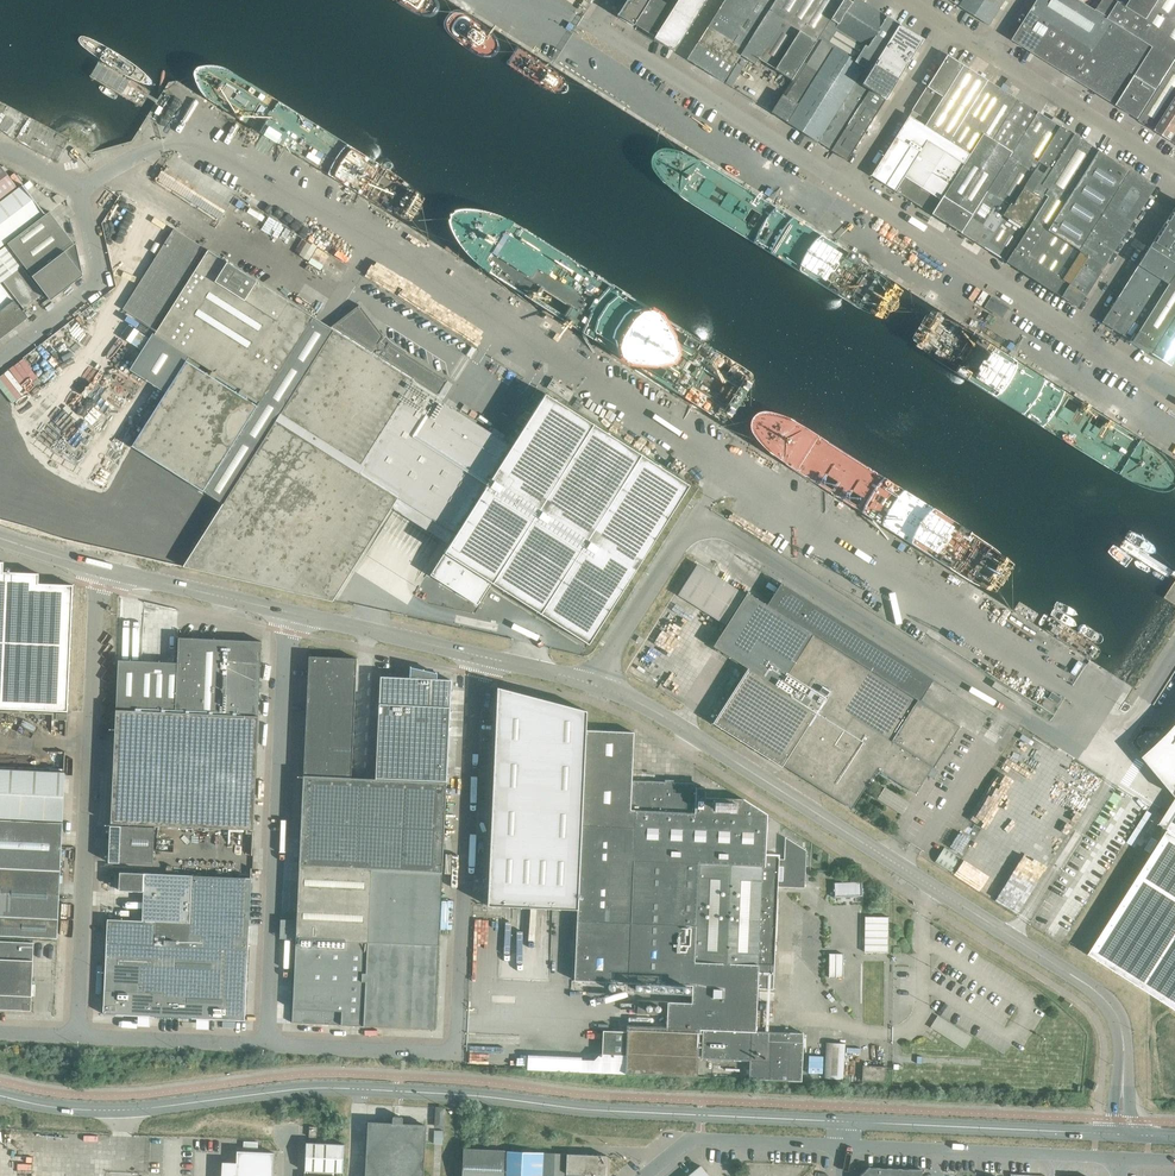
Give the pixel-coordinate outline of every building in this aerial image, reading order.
[(634,24),(649,0),(626,0),(617,15),(619,16),(619,15),(632,24),(633,25),(634,24)] [(634,24),(649,33),(667,3),(662,0),(649,0),(634,24)] [(681,0),(678,0),(672,8),(693,21),(699,11),(681,0)] [(705,1),(703,0),(681,0),(699,11),(705,1)] [(739,54),(773,2),(771,0),(724,0),(687,59),(722,81),(739,54)] [(773,2),(739,54),(754,63),(758,58),(792,79),(809,52),(815,42),(842,0),(774,0),(773,2)] [(818,38),(834,48),(856,61),(869,69),(870,70),(898,24),(887,17),(861,0),(842,0),(830,19),(818,38)] [(959,6),(988,25),(999,8),(1004,0),(962,0),(961,3),(959,6)] [(1128,112),(1140,120),(1174,65),(1174,0),(1102,0),(1097,9),(1084,0),(1038,0),(1012,40),(1128,112)] [(674,51),(693,21),(672,8),(660,28),(660,27),(654,38),(674,51)] [(861,84),(869,89),(885,100),(894,86),(923,40),(922,39),(898,24),(870,70),(861,84)] [(792,79),(771,112),(787,122),(834,48),(818,38),(815,42),(809,52),(792,79)] [(834,48),(787,122),(817,141),(817,140),(848,90),(863,99),(869,89),(861,84),(870,70),(869,69),(856,61),(834,48)] [(909,115),(945,138),(949,140),(987,80),(947,54),(941,64),(912,110),(909,115)] [(1149,126),(1174,143),(1174,65),(1140,120),(1149,126)] [(987,80),(949,140),(969,153),(982,133),(992,139),(1017,99),(1015,97),(1011,95),(987,80)] [(869,89),(863,99),(848,90),(817,140),(832,149),(831,150),(847,160),(885,100),(869,89)] [(1025,130),(1037,112),(1017,99),(992,139),(1012,151),(1025,130)] [(15,120),(0,111),(0,127),(8,132),(15,120)] [(1025,130),(1012,151),(1008,157),(1021,164),(1048,119),(1037,112),(1025,130)] [(871,175),(895,191),(931,214),(969,153),(949,140),(945,138),(909,115),(871,175)] [(984,193),(988,196),(991,192),(1004,201),(1009,204),(1012,206),(1040,162),(1038,160),(1059,126),(1048,119),(1021,164),(1008,157),(984,193)] [(1052,169),(1074,135),(1059,126),(1038,160),(1040,162),(1052,169)] [(969,153),(931,214),(943,221),(943,222),(944,221),(948,224),(948,225),(959,232),(984,193),(1008,157),(1012,151),(992,139),(982,133),(969,153)] [(1098,150),(1097,150),(1074,135),(1052,169),(1042,185),(1047,188),(1044,194),(1047,196),(1032,220),(1044,228),(1048,230),(1098,150)] [(1124,179),(1130,170),(1129,170),(1098,150),(1048,230),(1073,246),(1079,250),(1124,179)] [(1009,204),(1003,214),(1022,227),(1023,227),(1044,194),(1047,188),(1042,185),(1052,169),(1040,162),(1012,206),(1009,204)] [(16,187),(0,165),(0,199),(16,187)] [(162,170),(154,185),(220,218),(228,203),(162,170)] [(1148,195),(1154,185),(1130,170),(1124,179),(1079,250),(1088,256),(1103,265),(1115,247),(1114,246),(1119,239),(1120,239),(1120,238),(1120,237),(1125,230),(1126,230),(1126,229),(1130,221),(1131,221),(1132,220),(1131,220),(1136,212),(1137,212),(1137,211),(1142,203),(1142,204),(1143,202),(1142,202),(1147,195),(1148,195)] [(0,202),(0,247),(44,213),(23,185),(0,202)] [(997,206),(997,207),(1001,202),(1004,201),(991,192),(988,196),(984,193),(959,232),(961,232),(960,233),(974,241),(997,206)] [(982,247),(1003,214),(1009,204),(1004,201),(1001,202),(997,207),(997,206),(974,241),(982,247)] [(1153,241),(1169,251),(1174,241),(1174,206),(1153,241)] [(74,244),(49,211),(7,244),(32,277),(75,244),(74,244)] [(1003,214),(982,247),(1002,259),(1023,227),(1022,227),(1003,214)] [(1032,220),(1006,262),(1018,269),(1044,228),(1032,220)] [(204,248),(174,228),(123,309),(153,328),(184,278),(204,248)] [(1088,256),(1079,250),(1073,246),(1048,230),(1044,228),(1018,269),(1062,297),(1088,256)] [(1174,264),(1174,241),(1169,251),(1153,241),(1149,247),(1174,264)] [(75,244),(32,277),(51,301),(83,275),(76,243),(74,244),(75,244)] [(7,245),(0,251),(0,281),(1,282),(3,281),(24,309),(43,294),(21,266),(23,265),(7,245)] [(1149,247),(1138,265),(1168,284),(1171,278),(1174,272),(1174,264),(1149,247)] [(152,334),(130,369),(166,392),(132,446),(155,461),(223,504),(183,566),(332,601),(332,600),(391,507),(397,497),(453,533),(456,534),(512,446),(442,402),(412,383),(414,381),(437,396),(447,380),(388,342),(386,345),(379,341),(383,336),(359,304),(330,327),(329,327),(317,319),(252,278),(208,250),(190,278),(154,335),(152,334)] [(1062,297),(1076,306),(1084,294),(1085,293),(1090,285),(1091,284),(1096,276),(1097,275),(1097,274),(1102,266),(1103,265),(1088,256),(1062,297)] [(1138,265),(1132,273),(1162,292),(1168,284),(1138,265)] [(1132,341),(1140,346),(1148,352),(1150,353),(1174,314),(1174,272),(1171,278),(1168,284),(1162,292),(1157,300),(1152,308),(1132,341)] [(1162,292),(1132,273),(1127,281),(1157,300),(1162,292)] [(1122,290),(1142,302),(1152,308),(1157,300),(1127,281),(1122,290)] [(28,318),(0,283),(0,339),(28,318)] [(1127,304),(1137,310),(1142,302),(1122,290),(1117,298),(1127,304)] [(1001,317),(1005,310),(1008,306),(991,296),(984,306),(1001,317)] [(1127,304),(1117,298),(1102,322),(1111,328),(1127,304)] [(1121,334),(1132,341),(1152,308),(1142,302),(1137,310),(1121,334)] [(1111,328),(1121,334),(1137,310),(1127,304),(1111,328)] [(1169,365),(1174,357),(1174,315),(1150,353),(1169,365)] [(552,378),(546,387),(569,401),(574,392),(552,378)] [(456,534),(430,575),(477,604),(491,582),(588,644),(689,485),(545,394),(512,446),(456,534)] [(384,576),(378,587),(410,601),(416,587),(400,587),(398,593),(393,592),(393,581),(400,581),(395,579),(399,571),(391,571),(391,564),(397,567),(411,567),(403,563),(402,563),(395,560),(389,560),(384,572),(384,576)] [(67,711),(73,585),(38,583),(38,573),(3,572),(3,562),(0,562),(0,708),(67,711)] [(725,624),(732,612),(737,606),(744,594),(697,564),(678,594),(725,624)] [(783,764),(852,807),(876,768),(915,793),(941,751),(957,726),(918,702),(933,679),(781,582),(766,605),(747,592),(738,606),(737,606),(732,612),(734,613),(713,646),(748,668),(713,723),(782,766),(783,764)] [(110,823),(251,829),(253,829),(258,713),(261,641),(226,639),(178,637),(177,637),(177,662),(118,659),(116,709),(115,709),(110,823)] [(308,655),(307,670),(331,671),(332,656),(308,655)] [(356,657),(332,656),(331,671),(355,673),(356,657)] [(380,676),(380,677),(380,685),(379,694),(379,702),(379,703),(449,707),(451,679),(436,679),(436,673),(410,667),(410,677),(381,676),(380,676)] [(307,685),(331,686),(331,671),(307,670),(307,685)] [(355,673),(331,671),(331,686),(355,687),(355,673)] [(306,700),(330,701),(331,686),(307,685),(306,700)] [(355,687),(331,686),(330,701),(354,702),(355,687)] [(488,884),(487,905),(577,909),(577,919),(576,919),(577,919),(574,980),(692,985),(691,1003),(638,1000),(637,1013),(667,1015),(666,1027),(627,1025),(626,1031),(603,1030),(602,1054),(600,1053),(594,1060),(581,1059),(581,1071),(624,1073),(697,1076),(699,1028),(703,1028),(701,1058),(749,1060),(749,1079),(801,1081),(803,1033),(755,1031),(758,988),(773,989),(777,886),(805,887),(806,850),(785,837),(783,859),(779,859),(779,855),(765,854),(767,814),(743,799),(733,798),(733,795),(724,795),(724,798),(704,797),(705,788),(696,787),(696,783),(674,782),(664,782),(654,782),(654,780),(646,780),(646,781),(631,781),(633,733),(585,731),(586,711),(497,687),(497,694),(493,765),(493,768),(490,836),(490,839),(488,884)] [(1061,698),(1051,692),(1047,698),(1058,704),(1061,698)] [(306,700),(305,715),(329,716),(330,701),(306,700)] [(329,716),(353,717),(354,702),(330,701),(329,716)] [(446,781),(449,707),(379,703),(378,710),(378,719),(378,727),(377,735),(377,744),(376,752),(376,761),(376,769),(375,778),(446,781)] [(305,715),(305,730),(329,731),(329,716),(305,715)] [(353,717),(329,716),(329,731),(353,732),(353,717)] [(305,730),(304,745),(328,746),(329,731),(305,730)] [(353,732),(329,731),(328,746),(352,747),(353,732)] [(1171,731),(1157,744),(1143,756),(1174,794),(1174,733),(1171,731)] [(304,745),(303,760),(327,761),(328,746),(304,745)] [(352,747),(328,746),(327,761),(351,762),(352,747)] [(303,775),(327,776),(327,761),(303,760),(303,775)] [(351,762),(327,761),(327,776),(351,777),(351,762)] [(65,772),(23,770),(0,769),(0,817),(20,818),(62,820),(65,772)] [(303,775),(300,837),(299,873),(295,938),(291,1022),(434,1029),(441,873),(446,781),(375,778),(351,777),(327,776),(303,775)] [(877,798),(901,814),(908,803),(884,787),(877,798)] [(1168,829),(1174,833),(1174,800),(1160,824),(1168,829)] [(57,938),(62,823),(62,822),(20,820),(0,819),(0,935),(57,938)] [(154,827),(110,825),(109,839),(108,862),(152,864),(154,827)] [(1174,1009),(1174,833),(1168,829),(1167,830),(1089,954),(1174,1009)] [(959,830),(950,846),(962,854),(972,838),(959,830)] [(951,872),(961,857),(944,846),(934,862),(951,872)] [(144,873),(120,872),(119,890),(143,891),(144,873)] [(188,946),(189,922),(190,899),(191,875),(144,873),(142,920),(107,919),(106,942),(188,946)] [(251,878),(191,875),(190,899),(250,901),(251,878)] [(862,882),(833,883),(833,897),(863,896),(862,882)] [(190,899),(189,922),(249,925),(250,901),(190,899)] [(865,916),(864,952),(888,952),(889,916),(865,916)] [(188,946),(248,949),(249,925),(189,922),(188,946)] [(22,1010),(31,1011),(31,995),(34,995),(35,984),(32,984),(34,943),(0,941),(0,1006),(23,1007),(22,1010)] [(161,1016),(193,1018),(245,1020),(248,949),(188,946),(106,942),(103,1013),(161,1016)] [(778,973),(793,974),(794,952),(779,951),(778,973)] [(829,953),(829,977),(843,977),(843,953),(829,953)] [(971,1037),(938,1015),(930,1026),(944,1035),(964,1048),(971,1037)] [(824,1078),(843,1079),(845,1043),(826,1042),(824,1078)] [(809,1054),(809,1072),(823,1073),(824,1055),(809,1054)] [(862,1080),(885,1081),(886,1066),(863,1065),(862,1080)] [(437,1108),(436,1117),(436,1126),(443,1127),(443,1125),(444,1126),(444,1118),(443,1118),(444,1108),(437,1108)] [(364,1175),(422,1175),(424,1143),(425,1125),(402,1124),(403,1118),(401,1116),(393,1116),(392,1117),(391,1117),(391,1123),(367,1122),(364,1175)] [(277,1148),(270,1140),(263,1140),(262,1151),(277,1152),(277,1148)] [(306,1142),(304,1171),(342,1172),(343,1144),(306,1142)] [(505,1151),(463,1149),(462,1175),(504,1175),(505,1151)] [(273,1152),(237,1150),(236,1162),(222,1162),(221,1175),(272,1175),(273,1152)] [(543,1153),(507,1151),(506,1175),(542,1175),(543,1153)] [(566,1154),(543,1153),(542,1175),(565,1175),(566,1154)] [(567,1154),(566,1154),(565,1175),(605,1175),(606,1155),(567,1154)] [(700,1165),(687,1175),(709,1175),(700,1165)] [(869,1167),(859,1175),(921,1175),(921,1169),(869,1167)]
